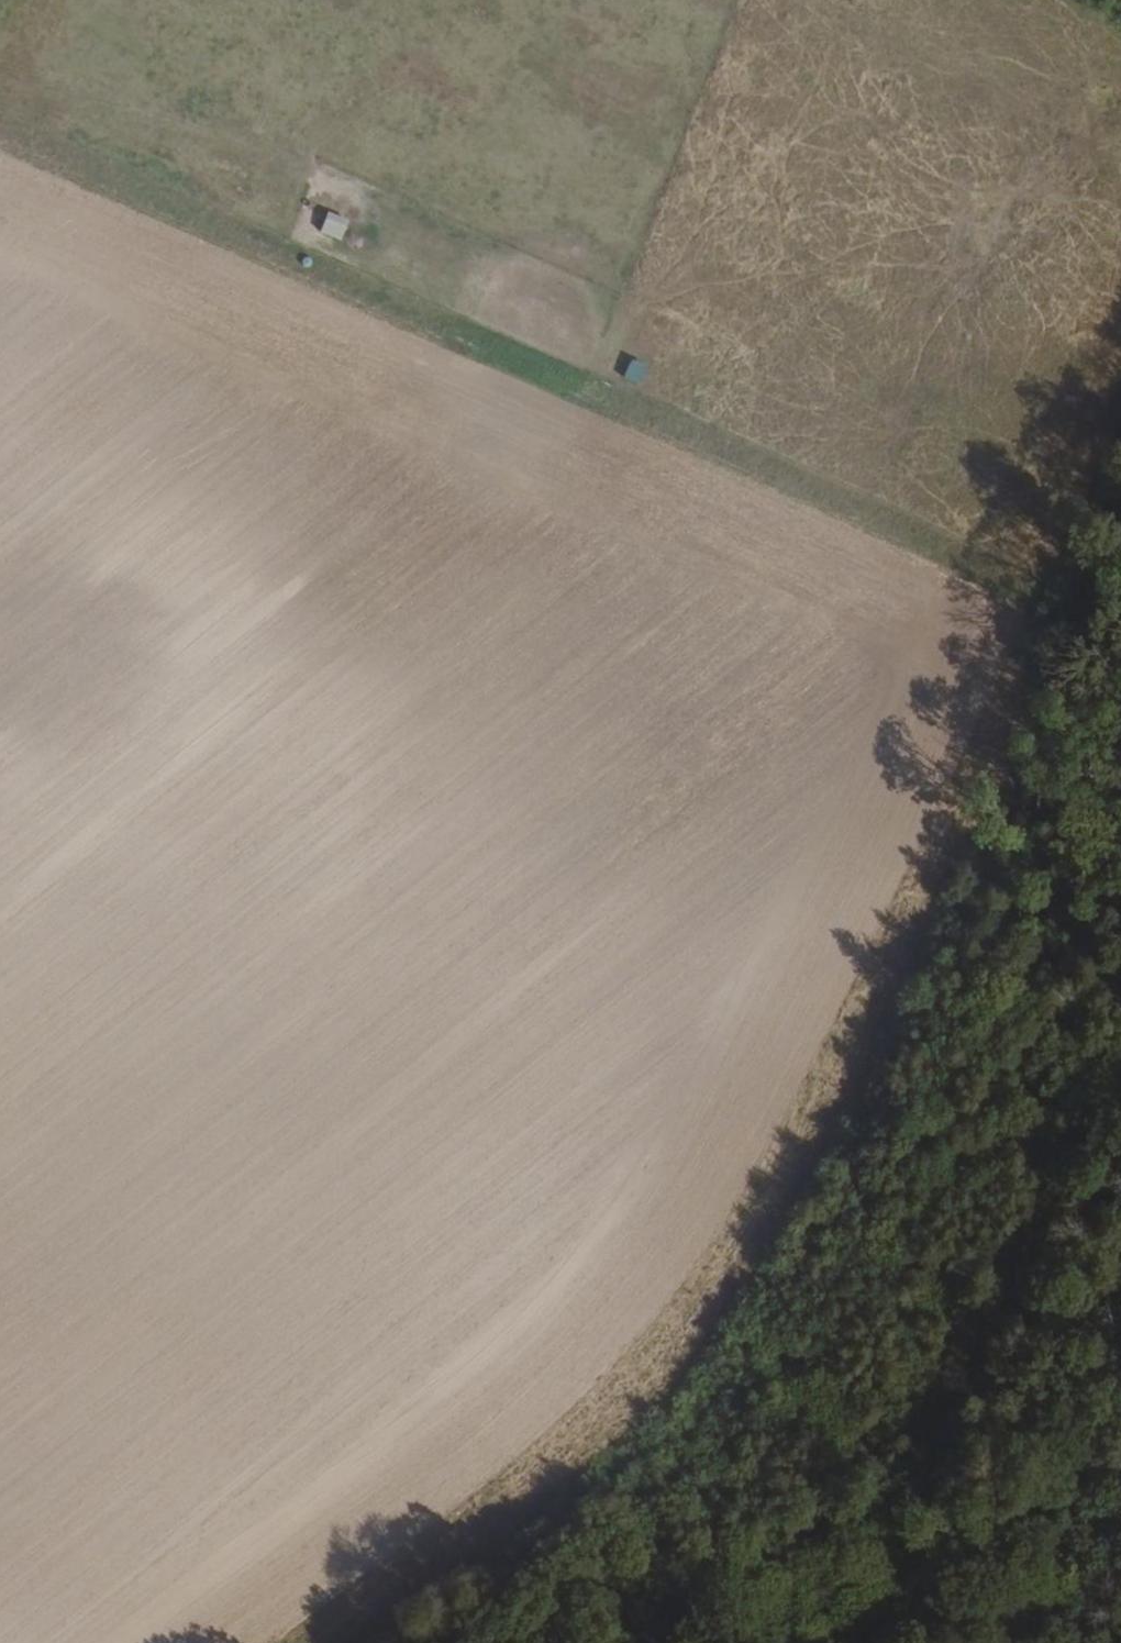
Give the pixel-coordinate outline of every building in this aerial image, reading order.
[(339,243),(345,221),(323,215),(317,237),(339,243)] [(638,387),(644,368),(626,363),(621,382),(638,387)]
